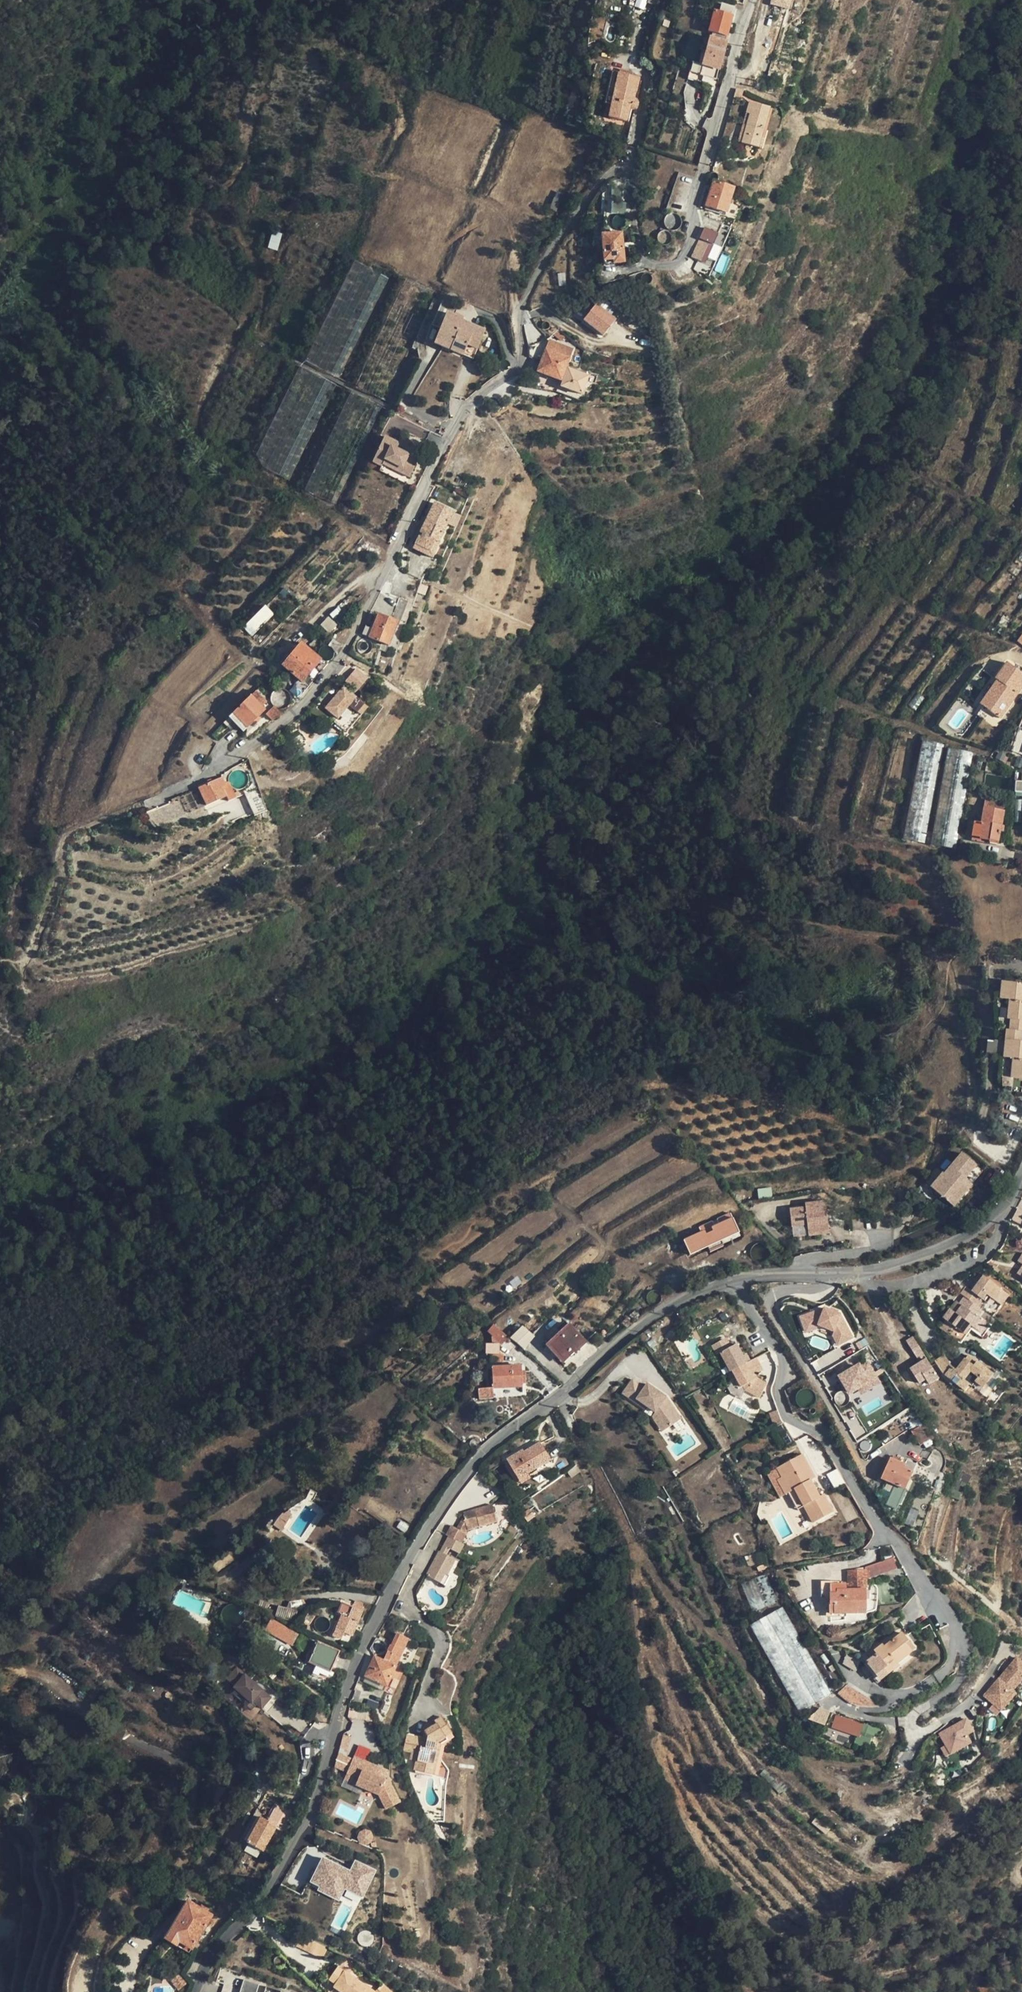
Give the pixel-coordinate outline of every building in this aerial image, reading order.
[(770,5),(791,10),(793,0),(772,0),(770,5)] [(719,11),(735,13),(736,6),(720,3),(719,11)] [(712,33),(710,39),(725,43),(732,16),(713,11),(708,32),(712,33)] [(710,39),(709,39),(702,64),(693,61),(688,78),(714,86),(725,43),(710,39)] [(611,105),(618,74),(612,72),(605,104),(611,105)] [(618,74),(611,105),(608,118),(626,121),(629,109),(632,110),(635,110),(637,108),(639,105),(639,103),(637,100),(636,99),(634,98),(635,93),(639,78),(629,76),(618,74)] [(715,93),(705,90),(704,97),(714,99),(715,93)] [(769,108),(749,102),(745,114),(749,115),(741,143),(757,148),(769,108)] [(745,114),(737,143),(741,143),(749,115),(745,114)] [(713,181),(705,206),(726,213),(733,188),(713,181)] [(622,188),(611,187),(611,214),(625,215),(625,204),(622,204),(622,188)] [(726,213),(705,206),(704,209),(725,216),(726,213)] [(699,238),(691,257),(704,263),(722,224),(709,217),(699,238)] [(722,224),(717,244),(725,246),(730,226),(722,224)] [(278,249),(281,232),(271,231),(268,248),(278,249)] [(604,261),(613,260),(613,264),(624,262),(621,233),(601,235),(604,261)] [(634,248),(628,249),(633,265),(638,264),(634,248)] [(598,302),(583,320),(603,337),(618,319),(598,302)] [(446,313),(434,343),(463,355),(467,345),(477,349),(485,331),(462,322),(463,320),(446,313)] [(558,329),(553,334),(562,341),(566,335),(558,329)] [(549,341),(537,371),(562,381),(560,387),(581,394),(588,376),(565,368),(573,349),(549,341)] [(477,349),(467,345),(463,355),(473,360),(477,349)] [(384,437),(372,462),(382,467),(382,465),(385,460),(401,468),(399,473),(409,477),(416,463),(408,458),(409,456),(397,450),(400,444),(384,437)] [(401,468),(385,460),(382,465),(399,473),(401,468)] [(435,503),(425,522),(429,523),(423,535),(420,533),(412,548),(432,558),(439,543),(438,542),(453,512),(435,503)] [(425,522),(420,533),(423,535),(429,523),(425,522)] [(362,635),(369,638),(388,645),(397,622),(399,623),(408,602),(399,598),(390,620),(378,615),(373,628),(366,625),(362,635)] [(251,635),(274,613),(265,605),(243,627),(251,635)] [(321,660),(301,643),(282,665),(302,682),(311,672),(308,670),(312,665),(315,667),(321,660)] [(1002,716),(1021,689),(1021,673),(1007,662),(996,678),(998,679),(982,702),(1002,716)] [(356,667),(344,681),(357,691),(368,677),(356,667)] [(343,687),(325,708),(338,719),(334,722),(346,733),(368,708),(356,697),(343,687)] [(234,706),(230,710),(233,714),(232,714),(246,728),(265,710),(262,707),(266,703),(256,692),(247,699),(244,696),(238,703),(241,706),(239,707),(238,709),(234,706)] [(274,707),(266,714),(272,721),(281,713),(274,707)] [(232,714),(229,717),(243,732),(246,728),(232,714)] [(1010,752),(1021,755),(1021,720),(1018,728),(1010,752)] [(302,734),(296,737),(294,745),(298,750),(306,745),(304,742),(307,740),(302,734)] [(922,741),(902,839),(925,843),(944,745),(922,741)] [(306,745),(298,750),(304,761),(312,757),(306,745)] [(947,749),(930,845),(955,849),(973,753),(947,749)] [(222,778),(198,789),(206,806),(226,797),(228,801),(236,798),(229,784),(229,783),(225,785),(222,778)] [(246,794),(243,789),(242,789),(240,790),(238,790),(234,789),(232,787),(229,784),(236,798),(246,794)] [(997,842),(1000,826),(1001,826),(1005,802),(984,799),(980,824),(973,822),(971,836),(978,837),(978,839),(997,842)] [(1009,1030),(1021,1031),(1021,983),(1001,981),(1000,998),(1009,1000),(1007,1019),(1010,1019),(1009,1030)] [(1006,1029),(1003,1057),(1013,1058),(1012,1068),(1018,1069),(1017,1078),(1021,1079),(1021,1041),(1021,1031),(1009,1030),(1006,1029)] [(988,1039),(988,1053),(1003,1053),(1003,1039),(988,1039)] [(945,1175),(943,1173),(931,1187),(953,1206),(968,1189),(961,1183),(965,1178),(976,1165),(963,1154),(945,1175)] [(979,1166),(969,1177),(974,1182),(984,1172),(979,1166)] [(996,1171),(989,1183),(998,1189),(1005,1177),(996,1171)] [(965,1178),(961,1183),(968,1189),(972,1184),(965,1178)] [(806,1208),(790,1210),(791,1221),(807,1220),(808,1225),(809,1235),(820,1234),(820,1229),(829,1228),(826,1202),(806,1204),(806,1208)] [(1011,1220),(1021,1226),(1021,1210),(1018,1207),(1011,1220)] [(691,1253),(740,1231),(732,1211),(700,1225),(702,1230),(684,1238),(691,1253)] [(966,1287),(961,1294),(965,1297),(977,1306),(980,1303),(982,1300),(987,1303),(991,1298),(1001,1305),(1009,1295),(984,1276),(979,1283),(972,1292),(970,1290),(966,1287)] [(561,1284),(556,1278),(548,1285),(553,1291),(561,1284)] [(977,1281),(970,1290),(972,1292),(979,1283),(977,1281)] [(950,1310),(943,1319),(964,1334),(970,1326),(984,1336),(991,1325),(981,1318),(978,1315),(982,1309),(977,1306),(965,1297),(959,1304),(962,1305),(956,1314),(950,1310)] [(956,1301),(950,1310),(956,1314),(962,1305),(959,1304),(956,1301)] [(827,1307),(801,1316),(807,1333),(818,1329),(820,1325),(836,1332),(834,1336),(840,1346),(856,1337),(843,1314),(827,1307)] [(629,1313),(628,1315),(629,1316),(629,1317),(629,1318),(630,1318),(631,1319),(632,1319),(633,1320),(634,1319),(636,1318),(637,1317),(637,1315),(637,1313),(636,1312),(634,1311),(632,1311),(631,1311),(629,1313)] [(985,1312),(981,1318),(991,1325),(996,1319),(985,1312)] [(632,1321),(627,1317),(622,1324),(627,1328),(632,1321)] [(964,1344),(964,1334),(943,1319),(937,1326),(959,1342),(964,1344)] [(585,1342),(568,1324),(558,1333),(560,1335),(549,1345),(562,1358),(571,1350),(570,1349),(573,1345),(577,1350),(585,1342)] [(522,1327),(510,1338),(523,1348),(533,1336),(522,1327)] [(558,1333),(548,1343),(549,1345),(560,1335),(558,1333)] [(913,1337),(906,1341),(917,1359),(924,1354),(913,1337)] [(731,1372),(732,1371),(747,1363),(743,1355),(737,1344),(728,1349),(723,1339),(712,1345),(717,1355),(721,1353),(731,1372)] [(549,1345),(548,1343),(545,1345),(562,1363),(565,1361),(562,1358),(549,1345)] [(499,1345),(485,1344),(485,1354),(490,1354),(499,1354),(499,1345)] [(571,1350),(562,1358),(565,1361),(574,1353),(571,1350)] [(993,1374),(971,1357),(968,1361),(965,1359),(956,1370),(952,1367),(945,1355),(935,1361),(943,1374),(963,1390),(969,1383),(964,1379),(970,1371),(978,1377),(975,1381),(983,1387),(993,1374)] [(747,1363),(732,1371),(736,1378),(741,1387),(744,1386),(746,1390),(760,1398),(767,1384),(762,1381),(757,1379),(755,1375),(756,1374),(763,1370),(756,1358),(750,1361),(747,1363)] [(927,1359),(910,1369),(919,1383),(925,1379),(929,1384),(939,1378),(927,1359)] [(863,1367),(861,1363),(840,1376),(851,1394),(860,1389),(863,1394),(882,1383),(870,1363),(863,1367)] [(477,1364),(475,1364),(472,1371),(476,1373),(480,1366),(477,1364)] [(521,1365),(491,1367),(492,1387),(477,1389),(478,1399),(493,1398),(493,1388),(522,1386),(522,1384),(521,1370),(521,1365)] [(468,1376),(461,1388),(467,1391),(473,1378),(469,1376),(468,1376)] [(736,1378),(733,1379),(739,1389),(741,1387),(736,1378)] [(633,1379),(623,1394),(645,1409),(647,1407),(655,1412),(667,1429),(681,1419),(670,1402),(669,1403),(665,1399),(666,1397),(648,1384),(645,1388),(633,1379)] [(461,1388),(456,1394),(461,1398),(467,1391),(461,1388)] [(776,1410),(768,1414),(776,1427),(784,1423),(781,1420),(779,1417),(776,1410)] [(655,1412),(652,1417),(662,1432),(667,1429),(655,1412)] [(920,1426),(911,1432),(920,1446),(929,1440),(920,1426)] [(523,1450),(507,1460),(519,1480),(528,1474),(551,1460),(541,1442),(524,1452),(523,1450)] [(802,1454),(777,1468),(782,1477),(778,1479),(786,1494),(789,1493),(795,1489),(804,1506),(813,1523),(834,1512),(824,1494),(820,1497),(811,1480),(806,1473),(811,1470),(802,1454)] [(892,1459),(891,1459),(882,1479),(894,1484),(885,1504),(896,1508),(912,1472),(917,1464),(907,1460),(905,1465),(901,1463),(892,1459)] [(519,1480),(507,1460),(502,1462),(517,1487),(522,1485),(519,1480)] [(811,1480),(815,1478),(811,1470),(806,1473),(811,1480)] [(519,1480),(522,1485),(531,1479),(528,1474),(519,1480)] [(795,1489),(789,1493),(798,1510),(804,1506),(795,1489)] [(316,1493),(310,1490),(307,1495),(314,1498),(316,1493)] [(464,1517),(466,1525),(478,1522),(479,1526),(497,1522),(492,1505),(463,1513),(464,1517)] [(530,1510),(524,1514),(529,1521),(535,1516),(530,1510)] [(282,1513),(273,1525),(281,1530),(290,1517),(283,1512),(282,1513)] [(464,1517),(457,1529),(465,1533),(467,1530),(466,1525),(464,1517)] [(451,1526),(446,1535),(449,1537),(461,1543),(466,1534),(465,1533),(457,1529),(451,1526)] [(440,1552),(427,1575),(440,1583),(445,1574),(447,1575),(455,1560),(446,1555),(450,1549),(459,1554),(464,1545),(461,1543),(449,1537),(441,1552),(440,1552)] [(849,1570),(849,1571),(849,1588),(866,1587),(866,1578),(897,1568),(893,1557),(865,1567),(849,1570)] [(447,1575),(445,1574),(440,1583),(445,1585),(450,1576),(447,1575)] [(766,1574),(741,1584),(752,1612),(777,1602),(766,1574)] [(843,1581),(821,1581),(821,1598),(831,1599),(831,1604),(829,1604),(829,1614),(857,1613),(857,1610),(867,1609),(867,1589),(847,1590),(846,1584),(843,1584),(843,1581)] [(287,1608),(278,1606),(275,1616),(294,1622),(298,1611),(297,1611),(306,1606),(302,1600),(289,1602),(287,1608)] [(355,1600),(352,1607),(362,1611),(365,1604),(355,1600)] [(362,1611),(352,1607),(342,1603),(337,1613),(342,1614),(333,1636),(341,1639),(344,1632),(352,1635),(362,1611)] [(799,1712),(832,1694),(783,1607),(750,1626),(799,1712)] [(313,1616),(309,1613),(307,1615),(305,1620),(305,1621),(305,1622),(306,1623),(309,1623),(313,1616)] [(179,1623),(170,1614),(164,1620),(173,1629),(179,1623)] [(298,1634),(271,1620),(265,1630),(273,1634),(276,1628),(286,1633),(283,1639),(292,1644),(298,1634)] [(273,1634),(265,1630),(263,1633),(290,1648),(292,1644),(283,1639),(273,1634)] [(374,1656),(362,1682),(373,1686),(376,1686),(378,1682),(386,1686),(408,1639),(397,1633),(391,1646),(390,1646),(383,1660),(374,1656)] [(878,1653),(866,1662),(875,1674),(872,1676),(877,1684),(881,1681),(879,1678),(898,1663),(912,1651),(906,1643),(909,1641),(902,1633),(883,1648),(885,1650),(879,1655),(878,1653)] [(339,1651),(317,1641),(308,1662),(315,1665),(312,1673),(318,1677),(320,1673),(327,1677),(339,1651)] [(909,1641),(906,1643),(912,1651),(915,1649),(909,1641)] [(881,1646),(875,1650),(878,1653),(879,1655),(885,1650),(883,1648),(881,1646)] [(1018,1691),(1016,1689),(1021,1681),(1021,1659),(1016,1654),(984,1696),(993,1703),(989,1707),(1000,1716),(1018,1691)] [(898,1663),(879,1678),(881,1681),(900,1666),(898,1663)] [(273,1696),(238,1667),(228,1678),(237,1685),(231,1691),(252,1710),(258,1703),(263,1707),(273,1696)] [(386,1716),(394,1718),(396,1706),(389,1705),(386,1716)] [(813,1720),(827,1725),(832,1711),(818,1706),(813,1720)] [(406,1735),(403,1750),(412,1752),(410,1760),(416,1761),(414,1770),(425,1773),(428,1764),(431,1764),(434,1754),(438,1755),(440,1744),(447,1740),(445,1736),(452,1732),(441,1717),(435,1721),(436,1724),(424,1731),(424,1732),(427,1736),(426,1739),(423,1738),(406,1735)] [(946,1755),(977,1743),(967,1717),(939,1728),(946,1745),(942,1746),(946,1755)] [(867,1724),(864,1732),(880,1737),(883,1728),(867,1724)] [(355,1784),(378,1794),(385,1809),(400,1802),(388,1778),(384,1780),(362,1770),(365,1764),(353,1759),(347,1772),(358,1777),(355,1784)] [(428,1764),(425,1773),(433,1775),(435,1765),(431,1764),(428,1764)] [(344,1779),(355,1784),(358,1777),(347,1772),(344,1779)] [(262,1817),(249,1842),(265,1850),(278,1825),(262,1817)] [(371,1832),(370,1831),(368,1830),(366,1830),(363,1831),(362,1832),(360,1834),(360,1836),(360,1838),(361,1841),(363,1842),(365,1843),(367,1843),(369,1843),(371,1842),(372,1840),(373,1838),(373,1836),(373,1834),(371,1832)] [(364,1896),(377,1869),(356,1859),(351,1869),(324,1855),(311,1880),(321,1885),(319,1889),(340,1899),(346,1887),(364,1896)] [(200,1908),(187,1901),(165,1938),(180,1947),(183,1943),(192,1948),(206,1925),(208,1926),(213,1916),(206,1912),(208,1909),(201,1905),(200,1908)] [(302,1933),(296,1945),(323,1958),(328,1947),(302,1933)] [(192,1948),(183,1943),(180,1947),(189,1953),(192,1948)] [(329,1979),(336,1985),(335,1987),(342,1991),(375,1991),(338,1967),(329,1979)] [(182,1973),(174,1980),(181,1989),(189,1982),(182,1973)] [(240,1991),(279,1991),(280,1990),(242,1981),(240,1991)] [(383,1983),(378,1989),(381,1991),(392,1991),(383,1983)]
